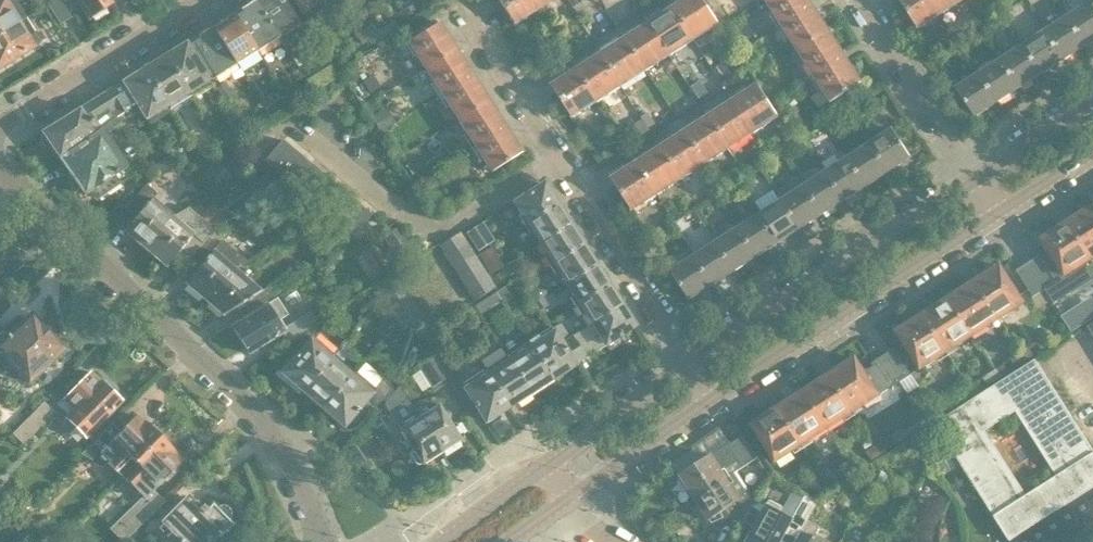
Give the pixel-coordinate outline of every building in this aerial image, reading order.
[(27,21),(14,0),(4,0),(0,3),(0,38),(27,21)] [(68,15),(79,8),(78,6),(81,4),(79,0),(59,0),(68,15)] [(81,4),(78,6),(79,8),(84,15),(87,13),(91,18),(114,4),(111,0),(79,0),(81,4)] [(254,0),(233,13),(257,50),(278,37),(254,0)] [(284,0),(255,0),(254,0),(278,37),(291,30),(299,24),(284,0)] [(307,21),(315,16),(310,8),(320,2),(319,0),(294,0),(307,21)] [(398,25),(424,9),(419,0),(393,16),(395,20),(398,25)] [(419,0),(424,9),(439,0),(419,0)] [(538,9),(533,0),(498,0),(514,24),(538,9)] [(538,9),(552,0),(533,0),(538,9)] [(674,7),(694,40),(719,24),(704,0),(685,0),(674,7)] [(781,24),(813,4),(810,0),(766,0),(781,24)] [(942,13),(934,0),(901,0),(902,2),(919,28),(942,13)] [(942,13),(963,0),(934,0),(942,13)] [(58,1),(49,7),(60,25),(70,19),(58,1)] [(813,4),(781,24),(797,49),(829,29),(813,4)] [(1066,19),(1084,47),(1092,41),(1092,13),(1088,4),(1066,19)] [(674,7),(649,23),(670,55),(694,40),(674,7)] [(233,13),(212,27),(236,64),(257,50),(233,13)] [(1066,19),(1044,33),(1062,61),(1084,47),(1066,19)] [(374,46),(401,29),(398,25),(395,20),(368,37),(370,40),(374,46)] [(0,38),(0,67),(41,42),(27,21),(0,38)] [(408,43),(424,68),(456,48),(439,23),(436,25),(433,21),(415,33),(417,37),(408,43)] [(649,23),(625,38),(646,71),(670,55),(649,23)] [(361,26),(353,31),(362,45),(370,40),(368,37),(363,29),(361,26)] [(212,27),(191,40),(215,77),(236,64),(212,27)] [(829,29),(797,49),(814,76),(846,56),(829,29)] [(1044,33),(1022,47),(1040,75),(1062,61),(1044,33)] [(625,38),(601,54),(622,86),(646,71),(625,38)] [(188,42),(166,55),(189,92),(210,78),(188,42)] [(1022,47),(1000,61),(1018,89),(1040,75),(1022,47)] [(489,99),(456,48),(424,68),(457,120),(489,99)] [(601,54),(577,69),(598,102),(622,86),(601,54)] [(166,55),(146,68),(168,105),(189,92),(166,55)] [(846,56),(814,76),(831,102),(863,82),(846,56)] [(1000,61),(979,75),(996,103),(1018,89),(1000,61)] [(724,62),(714,68),(723,82),(733,75),(724,62)] [(124,82),(138,105),(146,118),(168,105),(146,68),(124,82)] [(573,117),(598,102),(577,69),(552,85),(557,91),(573,117)] [(979,75),(957,89),(975,117),(996,103),(979,75)] [(700,81),(691,86),(700,98),(708,93),(700,81)] [(138,105),(124,82),(91,102),(100,116),(96,119),(101,128),(105,134),(120,123),(117,118),(138,105)] [(758,84),(733,100),(755,132),(779,117),(758,84)] [(489,99),(457,120),(491,173),(523,152),(489,99)] [(733,100),(710,115),(731,147),(755,132),(733,100)] [(91,102),(42,132),(41,139),(45,146),(56,149),(60,154),(101,128),(96,119),(100,116),(91,102)] [(648,112),(641,116),(648,129),(656,124),(648,112)] [(710,115),(685,131),(705,164),(731,147),(710,115)] [(126,167),(105,134),(101,128),(60,154),(85,194),(92,189),(97,198),(120,184),(115,175),(126,167)] [(893,129),(869,144),(888,173),(911,158),(893,129)] [(685,131),(661,147),(682,179),(705,164),(685,131)] [(353,236),(371,215),(283,140),(264,162),(353,236)] [(869,144),(848,158),(866,187),(888,173),(869,144)] [(661,147),(637,162),(658,194),(682,179),(661,147)] [(848,158),(826,172),(844,201),(866,187),(848,158)] [(633,210),(658,194),(637,162),(612,178),(616,184),(633,210)] [(826,172),(804,186),(822,215),(844,201),(826,172)] [(751,175),(741,182),(748,192),(758,185),(751,175)] [(128,204),(139,214),(124,231),(145,249),(173,217),(154,201),(159,195),(146,184),(128,204)] [(544,184),(515,203),(521,212),(516,215),(523,225),(557,204),(553,199),(554,196),(550,190),(547,190),(544,184)] [(804,186),(782,200),(800,229),(822,215),(804,186)] [(704,189),(693,196),(700,206),(711,199),(704,189)] [(782,200),(759,214),(778,243),(800,229),(782,200)] [(557,204),(523,225),(528,234),(533,231),(540,243),(569,224),(566,219),(567,216),(563,210),(560,210),(557,204)] [(1068,223),(1091,259),(1092,258),(1092,206),(1068,223)] [(759,214),(737,229),(755,257),(778,243),(759,214)] [(190,257),(209,237),(198,228),(201,224),(191,216),(183,225),(173,217),(145,249),(165,267),(181,250),(190,257)] [(685,218),(675,224),(680,231),(689,225),(685,218)] [(483,223),(466,233),(478,251),(494,240),(483,223)] [(1068,223),(1042,239),(1065,276),(1091,259),(1068,223)] [(569,224),(540,243),(546,253),(542,255),(549,266),(582,244),(579,239),(580,236),(576,231),(573,230),(569,224)] [(398,226),(382,237),(391,249),(406,238),(398,226)] [(737,229),(716,243),(734,271),(755,257),(737,229)] [(439,246),(446,257),(466,244),(459,233),(439,246)] [(234,270),(214,252),(219,246),(209,237),(190,257),(201,266),(186,284),(206,301),(234,270)] [(716,243),(693,257),(711,286),(734,271),(716,243)] [(466,244),(446,257),(453,268),(473,255),(466,244)] [(582,244),(549,266),(555,274),(558,272),(565,283),(595,264),(592,259),(593,257),(589,251),(586,250),(582,244)] [(504,266),(491,246),(478,254),(491,275),(504,266)] [(473,255),(453,268),(460,278),(480,265),(473,255)] [(690,299),(711,286),(693,257),(671,271),(690,299)] [(1056,282),(1041,258),(1030,265),(1045,289),(1056,282)] [(595,264),(565,283),(572,294),(568,296),(574,306),(608,284),(605,280),(606,277),(602,271),(599,270),(595,264)] [(480,265),(460,278),(467,289),(487,277),(480,265)] [(1045,289),(1030,265),(1018,273),(1033,297),(1045,289)] [(1001,266),(974,283),(998,319),(1024,302),(1001,266)] [(234,270),(206,301),(223,315),(243,302),(250,314),(274,298),(268,288),(260,292),(234,270)] [(375,286),(382,298),(402,285),(395,274),(375,286)] [(487,277),(467,289),(474,301),(495,288),(487,277)] [(974,283),(949,299),(972,336),(998,319),(974,283)] [(608,284),(574,306),(580,315),(584,313),(591,324),(621,305),(618,300),(618,297),(615,291),(612,290),(608,284)] [(504,287),(497,292),(502,300),(510,295),(504,287)] [(481,314),(502,300),(497,292),(475,305),(481,314)] [(409,296),(389,309),(395,319),(416,306),(409,296)] [(283,329),(277,320),(285,315),(274,298),(250,314),(232,326),(250,355),(285,332),(290,341),(319,323),(312,311),(283,329)] [(949,299),(923,315),(946,352),(972,336),(949,299)] [(634,326),(631,320),(631,317),(628,311),(625,310),(621,305),(591,324),(587,326),(589,329),(593,336),(597,333),(606,347),(607,349),(620,341),(617,336),(634,326)] [(416,306),(395,319),(403,330),(423,317),(416,306)] [(1071,310),(1062,316),(1072,331),(1081,326),(1071,310)] [(923,315),(897,332),(921,369),(946,352),(923,315)] [(32,316),(24,323),(18,316),(4,329),(0,325),(0,361),(2,363),(7,358),(29,382),(63,349),(32,316)] [(552,329),(529,343),(552,377),(560,372),(561,374),(573,367),(572,365),(574,363),(561,343),(552,329)] [(606,347),(597,333),(593,336),(589,329),(574,338),(588,360),(606,347)] [(278,370),(304,391),(335,354),(314,337),(299,355),(294,351),(278,370)] [(572,337),(561,343),(574,363),(584,357),(572,337)] [(1041,351),(1050,345),(1046,338),(1036,344),(1041,351)] [(529,343),(508,356),(531,393),(543,385),(542,384),(552,377),(529,343)] [(1028,349),(1021,354),(1025,361),(1033,356),(1028,349)] [(911,374),(896,351),(884,359),(899,382),(911,374)] [(335,354),(304,391),(310,397),(309,398),(321,408),(322,407),(323,408),(355,372),(335,354)] [(1011,360),(1015,367),(1025,361),(1021,354),(1011,360)] [(531,393),(508,356),(484,371),(506,406),(515,401),(516,403),(531,393)] [(1092,488),(1092,450),(1036,360),(1040,358),(1040,357),(935,423),(1010,541),(1092,488)] [(428,358),(425,359),(415,366),(432,392),(446,383),(433,362),(428,358)] [(889,389),(874,366),(865,372),(856,358),(830,375),(853,412),(889,389)] [(899,382),(884,359),(874,366),(889,389),(899,382)] [(1002,365),(995,370),(999,378),(1007,373),(1002,365)] [(990,384),(999,378),(995,370),(985,376),(990,384)] [(506,406),(484,371),(462,384),(474,403),(474,404),(476,407),(486,422),(499,413),(498,411),(506,406)] [(355,372),(323,408),(331,414),(329,415),(340,425),(342,423),(345,426),(376,389),(355,372)] [(103,421),(121,403),(119,401),(120,397),(114,390),(109,391),(91,373),(59,406),(68,416),(66,418),(86,438),(87,437),(92,443),(108,427),(103,421)] [(830,375),(804,392),(827,428),(853,412),(830,375)] [(977,382),(969,386),(974,394),(982,389),(977,382)] [(964,400),(974,394),(969,386),(959,393),(964,400)] [(418,418),(412,408),(399,388),(391,398),(408,425),(399,430),(412,449),(407,452),(416,466),(420,463),(421,464),(440,452),(418,418)] [(804,392),(778,408),(802,445),(827,428),(804,392)] [(946,411),(955,406),(951,398),(942,404),(946,411)] [(463,436),(454,422),(450,425),(438,406),(431,411),(424,400),(412,408),(418,418),(440,452),(460,439),(459,438),(463,436)] [(21,444),(52,413),(42,404),(11,434),(21,444)] [(778,408),(752,425),(776,461),(802,445),(778,408)] [(123,474),(160,437),(147,424),(146,426),(135,416),(119,432),(111,424),(108,427),(92,443),(80,454),(92,461),(94,463),(98,467),(103,468),(106,466),(109,461),(123,474)] [(901,430),(892,436),(896,443),(905,437),(901,430)] [(737,471),(758,457),(743,434),(711,456),(681,475),(682,477),(684,475),(692,487),(690,489),(695,497),(737,471)] [(153,491),(182,462),(173,453),(175,451),(160,437),(123,474),(137,489),(136,491),(143,497),(109,531),(120,541),(149,511),(151,513),(154,510),(163,501),(153,491)] [(883,441),(875,446),(880,454),(888,448),(883,441)] [(871,459),(880,454),(875,446),(866,452),(871,459)] [(858,457),(849,463),(854,470),(862,465),(858,457)] [(845,476),(854,470),(849,463),(840,469),(845,476)] [(756,497),(745,491),(748,489),(737,471),(695,497),(700,505),(703,503),(711,516),(708,518),(709,520),(731,506),(733,509),(730,515),(743,522),(743,520),(748,512),(756,497)] [(833,473),(823,479),(828,487),(837,481),(833,473)] [(816,496),(823,490),(809,482),(801,487),(816,496)] [(1010,541),(1011,541),(1092,541),(1092,488),(1010,541)] [(794,519),(805,525),(807,519),(815,505),(815,500),(805,495),(792,518),(781,511),(783,506),(770,499),(760,517),(748,512),(743,520),(755,526),(747,541),(781,541),(794,519)] [(165,523),(184,541),(210,541),(214,538),(216,539),(217,538),(219,540),(234,525),(212,504),(207,509),(204,505),(199,510),(188,499),(165,523)] [(807,519),(805,525),(795,541),(828,541),(816,535),(821,527),(807,519)]
